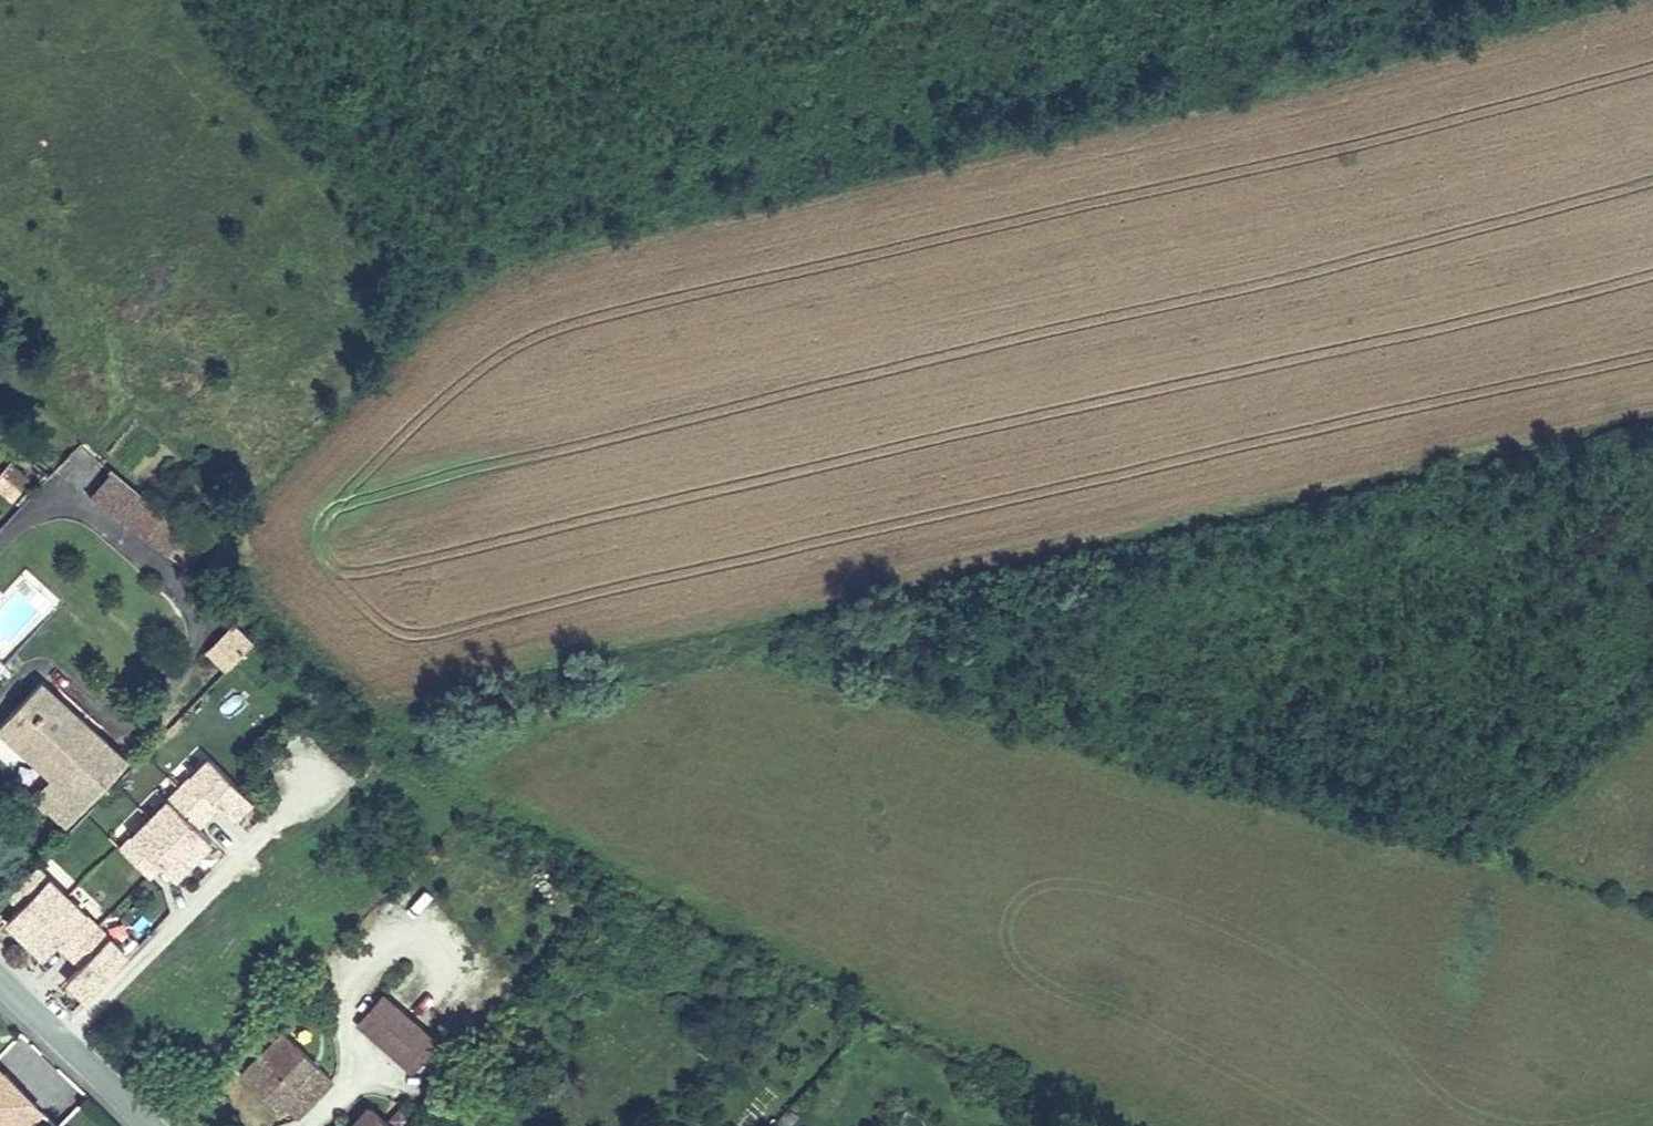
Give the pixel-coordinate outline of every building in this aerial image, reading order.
[(0,467),(0,524),(29,493),(0,467)] [(116,477),(93,506),(191,585),(214,556),(116,477)] [(231,673),(257,648),(227,616),(201,641),(231,673)] [(80,804),(124,756),(42,683),(0,729),(0,732),(56,783),(80,804)] [(198,771),(105,860),(132,888),(144,876),(158,891),(196,855),(182,840),(205,818),(219,832),(238,814),(198,771)] [(67,819),(80,804),(56,783),(43,797),(67,819)] [(0,892),(0,909),(3,913),(0,916),(0,938),(25,964),(39,950),(62,973),(47,987),(66,1007),(108,966),(20,874),(0,892)] [(379,1003),(356,1033),(409,1072),(432,1041),(379,1003)] [(239,1094),(267,1117),(274,1109),(294,1125),(322,1093),(274,1052),(239,1094)] [(2,1125),(8,1125),(28,1106),(0,1078),(0,1124),(2,1125)] [(38,1116),(28,1106),(8,1125),(28,1125),(38,1116)] [(362,1113),(351,1125),(377,1125),(362,1113)]
